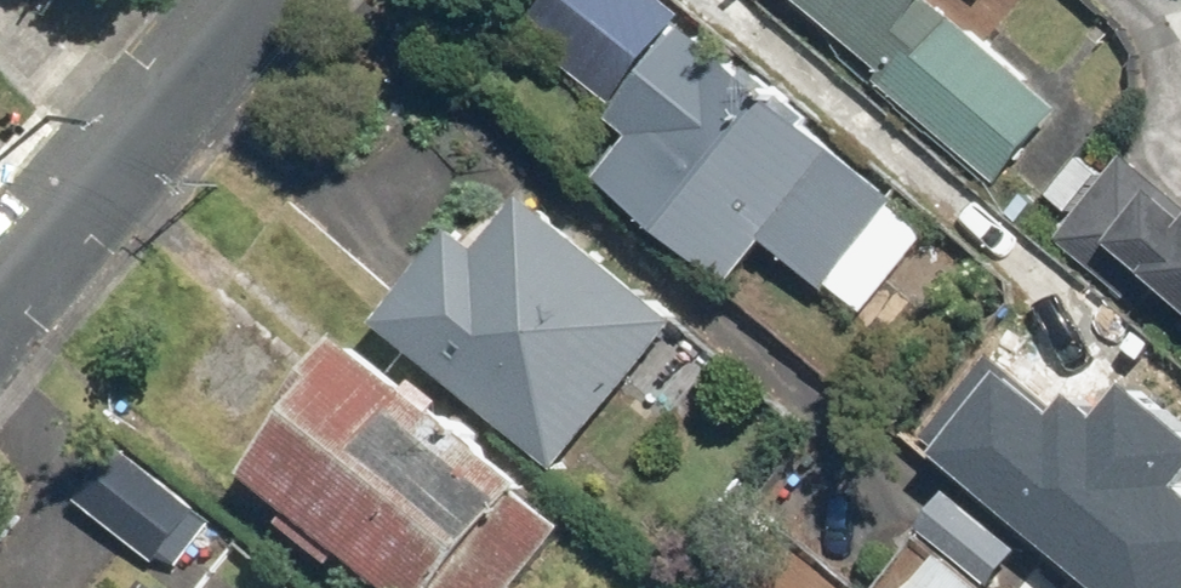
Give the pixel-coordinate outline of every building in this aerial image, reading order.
[(676,16),(657,0),(545,0),(517,33),(601,104),(676,16)] [(1069,107),(944,0),(796,0),(1007,179),(1069,107)] [(718,276),(757,230),(830,292),(836,285),(871,314),(937,235),(901,204),(905,199),(699,26),(620,119),(638,134),(602,178),(718,276)] [(1180,298),(1180,192),(1136,156),(1066,242),(1154,312),(1171,290),(1180,298)] [(557,469),(686,319),(539,193),(491,249),(467,228),(385,323),(557,469)] [(533,481),(361,336),(300,407),(310,415),(259,476),(392,587),(517,587),(571,525),(527,488),(533,481)] [(1180,578),(1180,426),(1134,387),(1105,422),(1009,343),(942,423),(1094,549),(1111,529),(1177,583),(1180,578)] [(144,562),(190,507),(119,448),(73,503),(144,562)] [(993,585),(1025,547),(953,488),(921,526),(993,585)] [(944,554),(916,587),(985,587),(944,554)]
